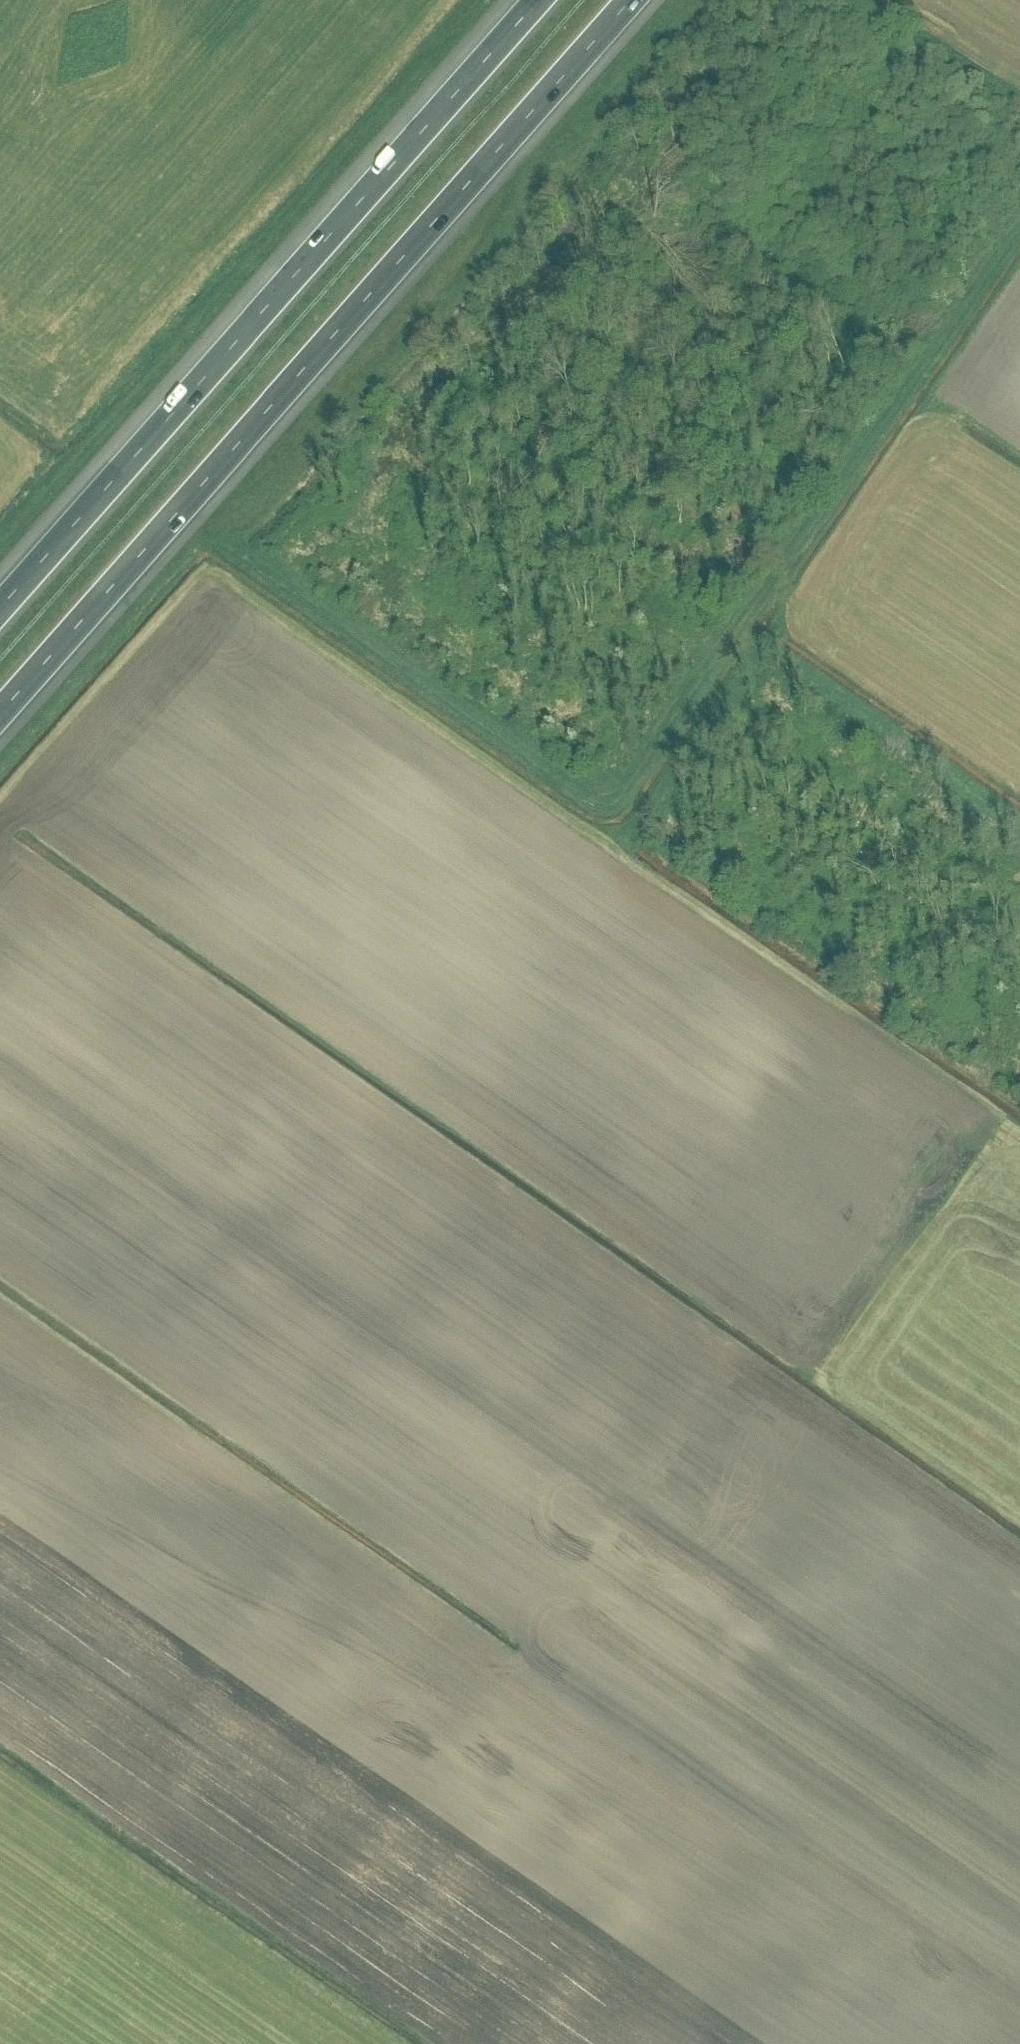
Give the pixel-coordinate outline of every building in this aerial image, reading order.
[(630,0),(612,0),(605,8),(615,17),(630,0)]
